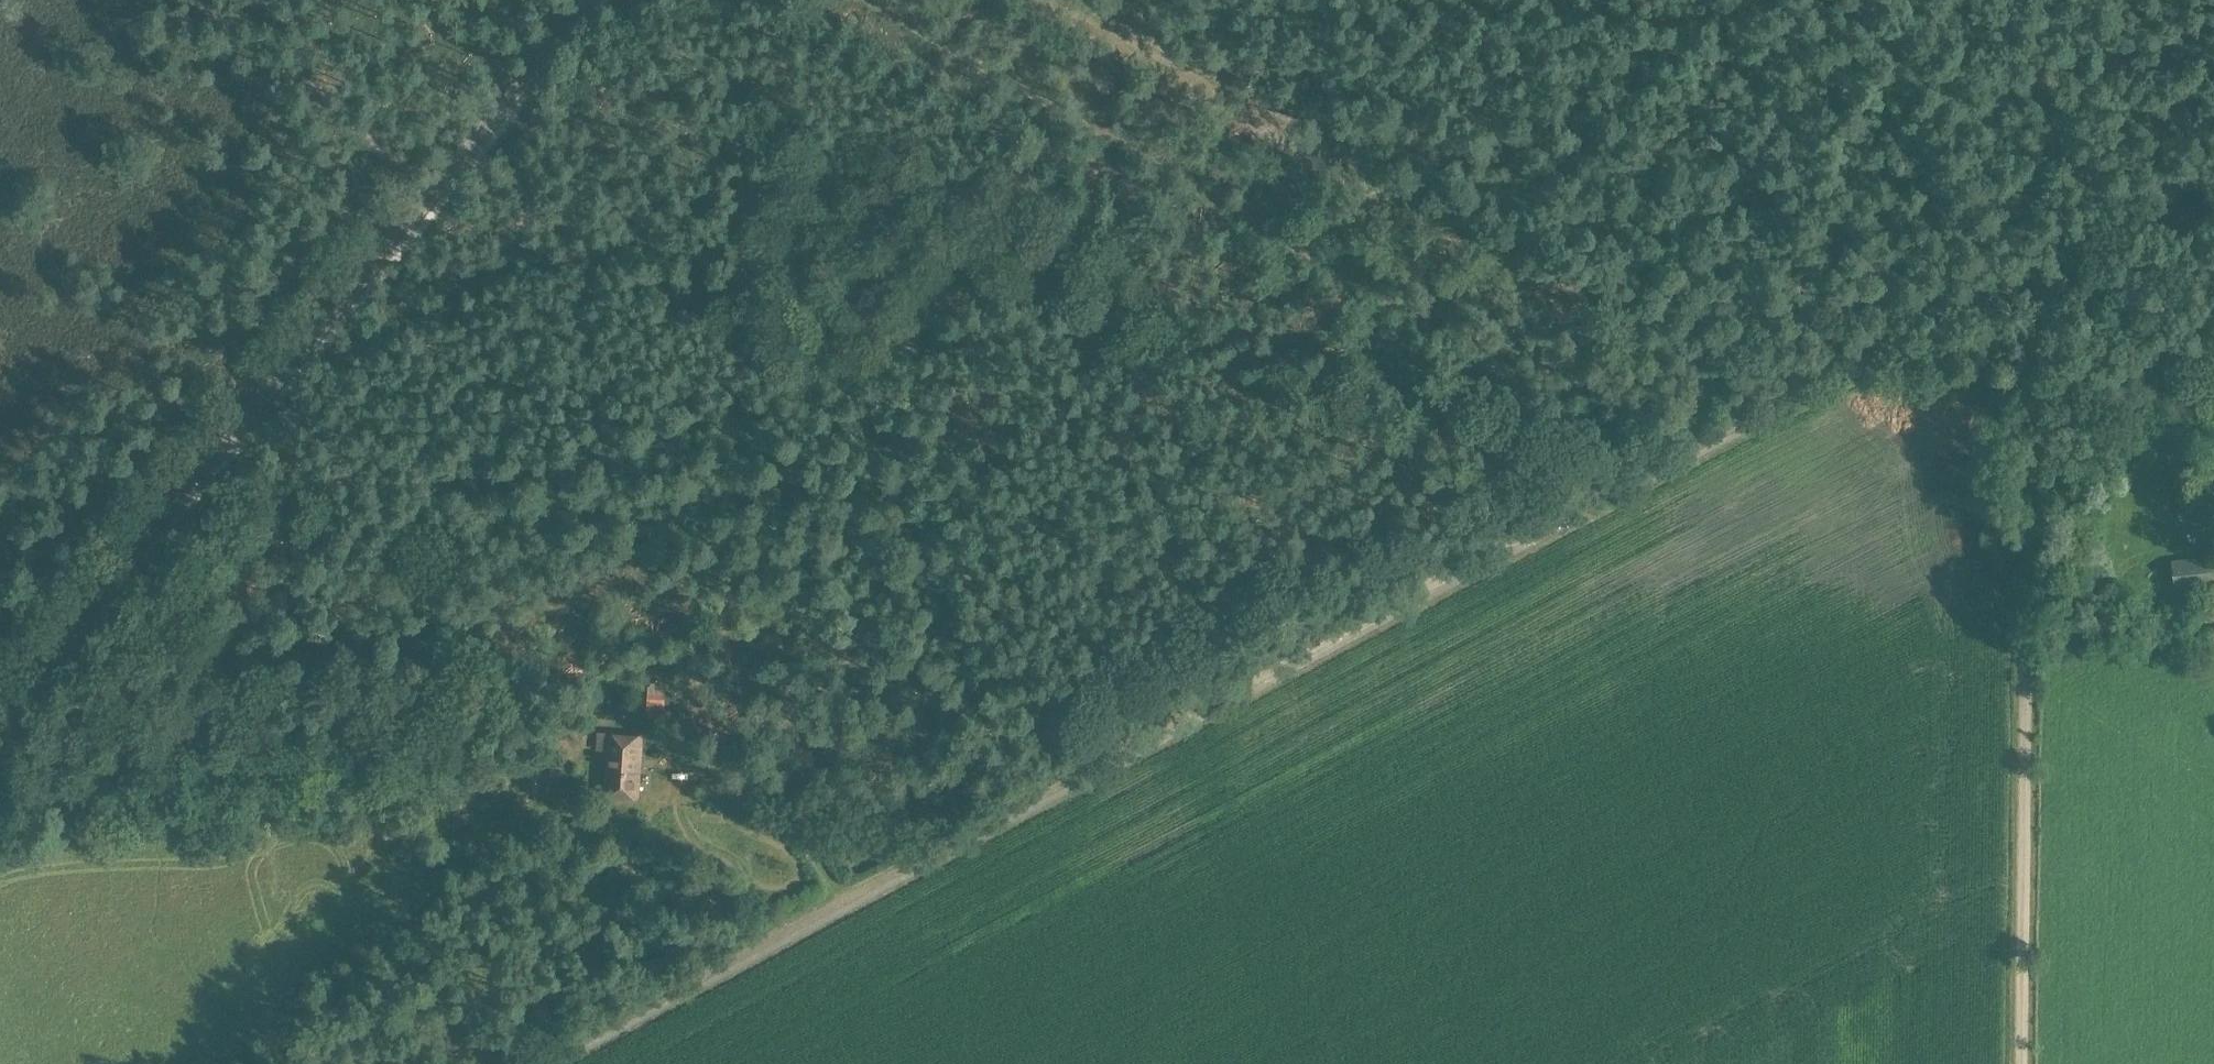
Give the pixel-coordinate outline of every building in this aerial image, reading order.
[(2171,561),(2175,590),(2211,586),(2213,611),(2213,571),(2210,572),(2207,556),(2171,561)] [(606,795),(637,797),(641,738),(601,736),(600,747),(609,748),(606,795)]
